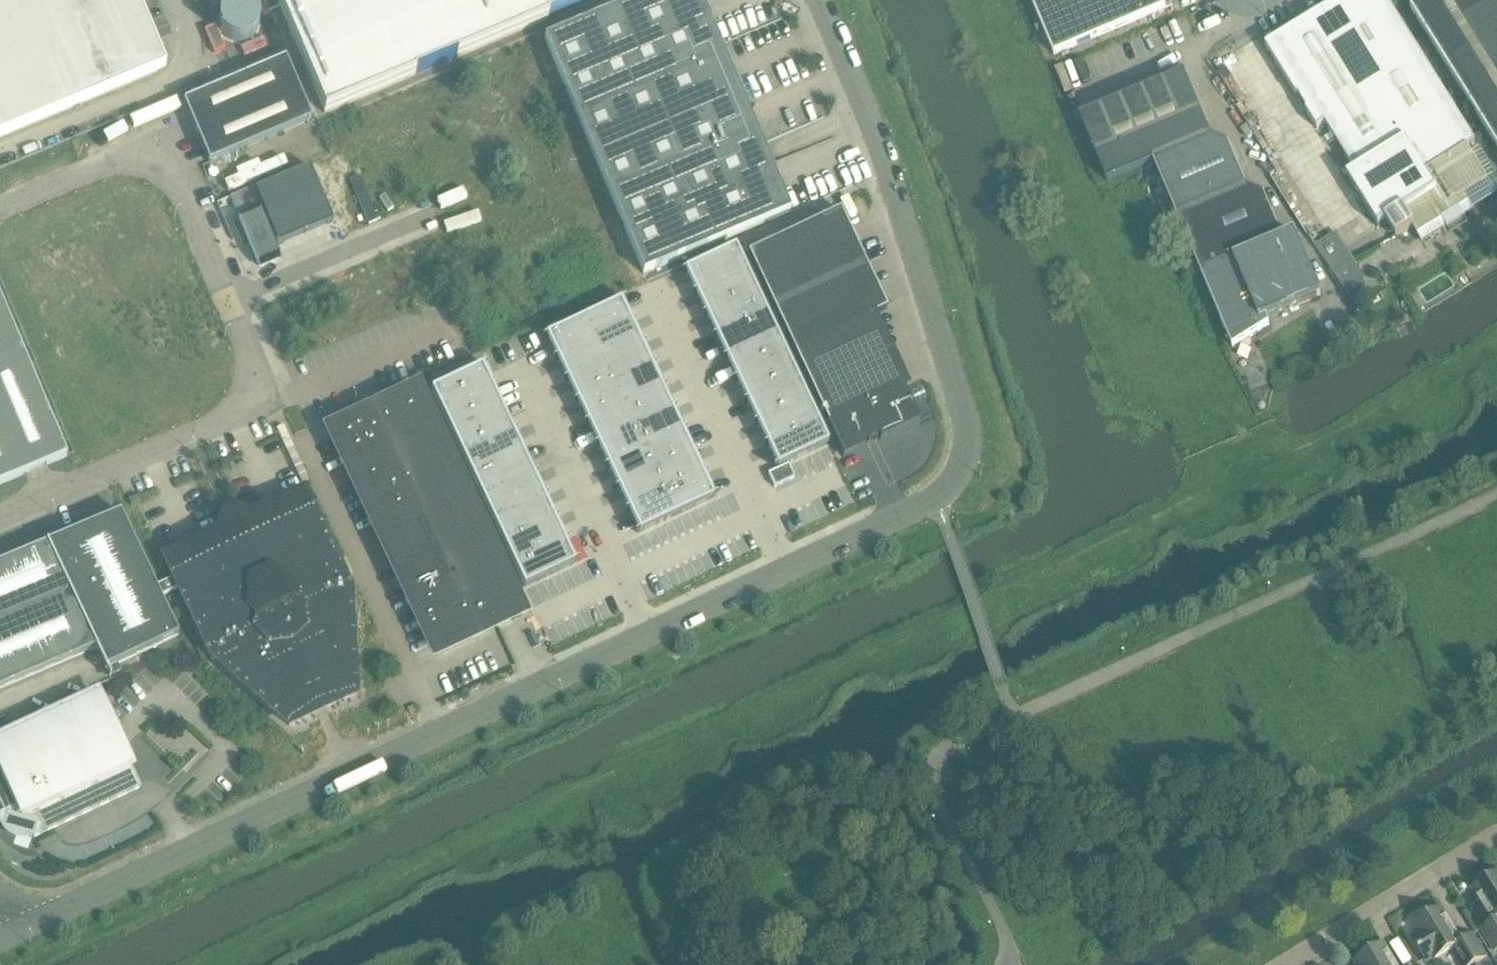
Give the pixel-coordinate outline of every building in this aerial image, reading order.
[(165,67),(137,0),(0,0),(0,137),(165,67)] [(324,114),(593,0),(276,0),(324,114)] [(701,0),(638,0),(544,40),(643,275),(790,213),(701,0)] [(1054,56),(1172,6),(1169,0),(1030,0),(1054,56)] [(1266,47),(1297,97),(1300,95),(1309,110),(1306,112),(1317,130),(1325,125),(1335,140),(1434,78),(1386,0),(1341,0),(1266,47)] [(1450,5),(1461,23),(1496,1),(1496,0),(1458,0),(1450,5)] [(1461,23),(1472,41),(1496,26),(1496,1),(1461,23)] [(1472,41),(1483,59),(1496,51),(1496,26),(1472,41)] [(1483,59),(1494,77),(1496,76),(1496,51),(1483,59)] [(183,102),(209,163),(311,120),(285,59),(183,102)] [(1107,183),(1153,164),(1153,163),(1211,138),(1184,73),(1079,117),(1107,183)] [(1335,140),(1365,189),(1465,127),(1434,78),(1335,140)] [(1465,127),(1365,189),(1396,239),(1416,227),(1421,235),(1439,224),(1433,215),(1439,211),(1420,179),(1467,150),(1475,145),(1465,127)] [(1153,164),(1177,220),(1247,190),(1228,145),(1211,138),(1153,163),(1153,164)] [(1487,182),(1467,150),(1420,179),(1439,211),(1433,215),(1439,224),(1493,190),(1487,182)] [(262,154),(218,172),(227,195),(271,176),(262,154)] [(309,167),(254,191),(278,246),(333,223),(309,167)] [(1177,220),(1201,276),(1283,241),(1264,197),(1247,190),(1177,220)] [(250,198),(229,207),(254,270),(277,261),(250,198)] [(747,254),(843,458),(863,448),(862,445),(866,443),(867,444),(868,445),(869,445),(870,446),(872,445),(874,444),(874,443),(875,442),(875,441),(875,440),(874,439),(879,437),(880,440),(919,422),(904,388),(901,389),(868,319),(886,310),(839,211),(747,254)] [(1283,241),(1201,276),(1232,350),(1269,327),(1266,319),(1321,296),(1300,248),(1283,241)] [(735,248),(685,271),(695,294),(745,270),(735,248)] [(745,270),(695,294),(705,315),(756,292),(745,270)] [(756,292),(705,315),(716,337),(766,313),(756,292)] [(27,474),(46,466),(66,458),(22,353),(0,300),(0,486),(27,474)] [(620,302),(583,319),(594,342),(630,324),(620,302)] [(766,313),(716,337),(726,359),(776,335),(766,313)] [(583,319),(546,336),(557,359),(594,342),(583,319)] [(630,324),(594,342),(604,363),(641,346),(630,324)] [(776,335),(726,359),(736,380),(786,357),(776,335)] [(594,342),(557,359),(567,381),(604,363),(594,342)] [(641,346),(604,363),(614,385),(651,368),(641,346)] [(786,357),(736,380),(746,402),(797,378),(786,357)] [(604,363),(567,381),(577,402),(614,385),(604,363)] [(481,367),(431,391),(442,413),(492,390),(481,367)] [(651,368),(614,385),(624,407),(661,389),(651,368)] [(797,378),(746,402),(757,424),(807,400),(797,378)] [(614,385),(577,402),(587,424),(624,407),(614,385)] [(661,389),(624,407),(634,428),(671,411),(661,389)] [(492,390),(442,413),(452,435),(502,411),(492,390)] [(418,549),(392,561),(435,653),(520,613),(416,391),(331,431),(374,522),(400,510),(418,549)] [(807,400),(757,424),(767,446),(817,422),(807,400)] [(624,407),(587,424),(598,446),(634,428),(624,407)] [(502,411),(452,435),(462,457),(513,433),(502,411)] [(671,411),(634,428),(645,450),(682,433),(671,411)] [(817,422),(767,446),(777,468),(828,444),(817,422)] [(634,428),(598,446),(608,467),(645,450),(634,428)] [(513,433),(462,457),(472,478),(523,455),(513,433)] [(682,433),(645,450),(655,472),(692,454),(682,433)] [(645,450),(608,467),(618,489),(655,472),(645,450)] [(692,454),(655,472),(665,494),(702,476),(692,454)] [(523,455),(472,478),(483,500),(533,476),(523,455)] [(788,465),(768,475),(774,488),(794,479),(788,465)] [(655,472),(618,489),(628,511),(665,494),(655,472)] [(533,476),(483,500),(493,522),(543,498),(533,476)] [(702,476),(665,494),(676,516),(713,499),(702,476)] [(338,564),(303,490),(244,518),(241,512),(232,509),(223,513),(219,522),(222,528),(163,556),(173,578),(155,587),(160,597),(178,589),(207,651),(206,652),(289,727),(304,710),(305,711),(332,699),(332,697),(354,696),(349,585),(348,585),(343,576),(345,575),(339,563),(338,564)] [(665,494),(628,511),(639,533),(676,516),(665,494)] [(543,498),(493,522),(503,544),(553,520),(543,498)] [(95,649),(105,671),(107,670),(107,669),(178,636),(160,597),(155,587),(120,513),(0,564),(0,689),(95,649)] [(553,520),(503,544),(513,565),(564,541),(553,520)] [(564,541),(513,565),(524,588),(574,564),(564,541)] [(17,832),(31,837),(33,834),(34,838),(139,788),(129,767),(130,767),(97,695),(0,740),(0,766),(2,771),(0,773),(0,822),(2,826),(2,827),(4,828),(6,830),(7,831),(10,831),(12,832),(14,831),(15,831),(18,829),(17,832)] [(1494,877),(1492,873),(1476,883),(1478,887),(1472,890),(1493,923),(1482,930),(1495,952),(1496,950),(1496,875),(1494,877)] [(1419,936),(1412,940),(1426,963),(1433,958),(1434,961),(1452,950),(1461,964),(1473,964),(1485,958),(1472,936),(1461,943),(1440,910),(1435,913),(1433,909),(1416,919),(1419,923),(1413,926),(1419,936)] [(1375,945),(1358,955),(1361,959),(1355,962),(1357,964),(1395,964),(1382,945),(1377,949),(1375,945)]
